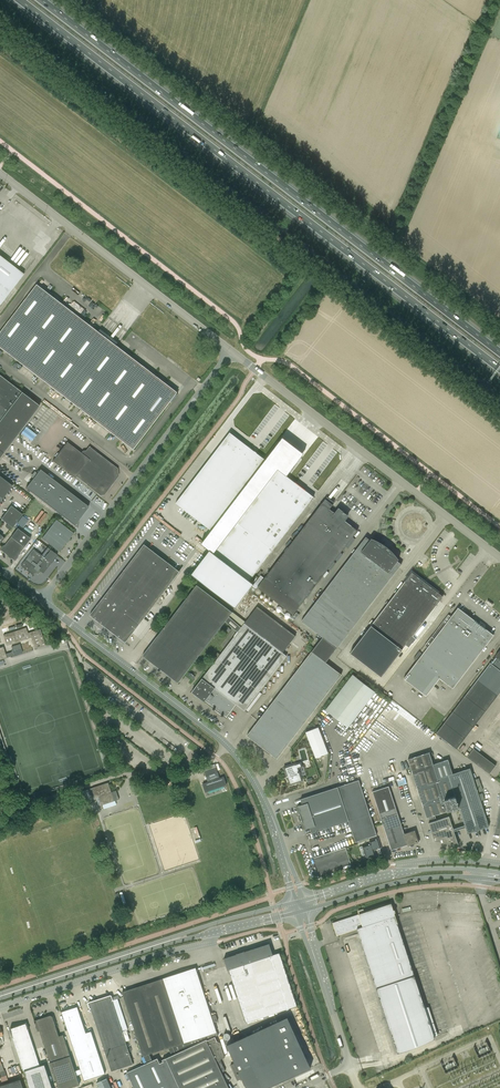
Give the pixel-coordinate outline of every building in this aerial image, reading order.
[(24,274),(0,256),(0,305),(24,274)] [(37,284),(0,332),(0,346),(134,449),(177,392),(37,284)] [(40,406),(0,375),(0,457),(40,406)] [(27,426),(22,433),(32,441),(37,434),(27,426)] [(211,530),(265,460),(230,432),(177,501),(173,497),(159,516),(203,550),(216,533),(211,530)] [(100,494),(103,494),(118,475),(117,469),(89,447),(86,451),(83,452),(82,453),(67,442),(53,461),(75,478),(76,476),(100,494)] [(26,488),(77,527),(79,519),(89,506),(40,469),(29,483),(16,473),(13,478),(26,488)] [(253,584),(249,580),(314,497),(278,469),(271,479),(267,476),(261,484),(265,487),(214,553),(210,550),(191,574),(235,607),(253,584)] [(12,486),(0,476),(0,502),(12,486)] [(322,503),(264,578),(261,575),(252,586),(256,588),(257,587),(293,614),(357,530),(344,520),(348,516),(339,509),(335,513),(330,509),(333,505),(325,499),(322,503)] [(22,514),(11,505),(1,519),(12,527),(22,514)] [(74,533),(60,522),(56,519),(42,538),(59,552),(74,533)] [(3,545),(0,549),(0,550),(8,556),(7,556),(11,559),(11,558),(15,561),(18,557),(17,556),(31,538),(17,528),(4,546),(3,545)] [(301,621),(323,637),(318,643),(332,654),(337,648),(401,564),(366,537),(301,621)] [(180,571),(144,544),(90,615),(125,642),(180,571)] [(33,549),(21,566),(32,575),(35,571),(36,572),(38,571),(39,570),(43,573),(51,563),(57,555),(50,549),(44,557),(42,556),(33,549)] [(412,572),(371,625),(350,653),(381,676),(406,645),(409,647),(419,634),(416,631),(441,598),(437,594),(439,593),(412,572)] [(178,682),(225,621),(233,628),(237,623),(229,616),(232,612),(197,584),(143,655),(178,682)] [(204,702),(205,700),(227,717),(236,704),(244,711),(287,655),(283,652),(295,636),(257,606),(241,627),(237,623),(233,628),(238,632),(192,692),(204,702)] [(458,608),(451,617),(448,615),(425,645),(427,647),(404,678),(426,696),(440,678),(453,688),(494,635),(458,608)] [(33,622),(27,624),(29,630),(35,628),(33,622)] [(29,638),(26,627),(3,635),(7,645),(29,638)] [(29,632),(35,649),(45,645),(40,629),(29,632)] [(277,758),(295,734),(341,674),(326,662),(332,654),(318,643),(247,735),(277,758)] [(13,655),(22,652),(20,644),(11,647),(13,650),(12,652),(13,655)] [(495,656),(497,658),(492,664),(490,663),(436,733),(454,747),(471,725),(494,694),(496,696),(499,691),(498,689),(499,687),(499,650),(495,656)] [(348,727),(375,692),(352,674),(325,709),(348,727)] [(328,752),(318,727),(305,732),(315,757),(328,752)] [(467,757),(489,774),(496,765),(473,748),(467,757)] [(453,774),(448,759),(433,764),(431,757),(433,756),(432,752),(429,753),(429,752),(408,759),(427,817),(429,817),(430,822),(428,823),(434,841),(441,842),(440,839),(442,839),(443,842),(459,845),(454,831),(465,827),(468,833),(489,826),(481,800),(484,799),(482,793),(479,794),(470,768),(453,774)] [(296,764),(296,763),(284,767),(287,775),(288,775),(289,778),(288,778),(290,784),(295,783),(303,781),(299,768),(302,767),(301,762),(296,764)] [(205,792),(226,785),(223,777),(220,778),(216,768),(204,772),(208,782),(202,784),(205,792)] [(302,804),(297,806),(299,812),(298,812),(298,813),(298,814),(298,815),(298,816),(299,817),(299,818),(299,819),(299,820),(300,820),(300,821),(301,822),(302,823),(302,824),(303,823),(305,829),(310,827),(312,833),(349,821),(356,842),(377,835),(359,780),(301,799),(302,804)] [(116,790),(111,792),(108,782),(83,791),(86,801),(99,797),(101,805),(119,799),(116,790)] [(415,830),(404,833),(399,818),(389,786),(372,791),(391,850),(408,845),(418,841),(415,830)] [(362,846),(364,851),(365,851),(367,858),(376,855),(374,849),(377,848),(381,846),(378,838),(375,839),(369,841),(370,843),(362,846)] [(345,847),(314,858),(319,874),(351,863),(345,847)] [(398,922),(395,916),(391,903),(364,912),(364,910),(362,910),(359,911),(358,912),(359,914),(333,923),(337,935),(357,928),(398,1052),(417,1046),(435,1038),(397,923),(398,922)] [(269,943),(224,958),(228,969),(229,969),(246,1022),(289,1008),(297,1005),(280,952),(273,954),(269,943)] [(217,1032),(216,1031),(196,967),(122,991),(143,1056),(144,1056),(149,1054),(168,1047),(169,1048),(217,1032)] [(110,995),(89,1002),(108,1061),(110,1066),(111,1071),(133,1064),(110,995)] [(77,1006),(62,1011),(84,1080),(105,1074),(103,1068),(110,1066),(108,1061),(102,1063),(91,1031),(86,1033),(77,1006)] [(51,1015),(34,1020),(38,1031),(40,1031),(59,1087),(69,1087),(80,1085),(63,1034),(59,1036),(56,1025),(56,1024),(53,1023),(54,1020),(53,1016),(51,1015)] [(225,1041),(239,1070),(237,1070),(234,1063),(231,1065),(238,1081),(241,1079),(240,1076),(241,1075),(247,1087),(266,1087),(311,1067),(287,1016),(257,1031),(242,1037),(241,1034),(225,1041)] [(10,1028),(24,1071),(30,1087),(52,1087),(44,1064),(40,1066),(26,1023),(10,1028)] [(217,1032),(169,1048),(172,1055),(166,1058),(164,1060),(177,1087),(229,1087),(222,1072),(225,1070),(220,1059),(225,1057),(220,1043),(217,1041),(215,1037),(213,1038),(212,1037),(219,1035),(218,1031),(217,1032)] [(144,1056),(147,1063),(127,1072),(134,1087),(177,1087),(164,1060),(163,1060),(164,1062),(160,1063),(158,1058),(152,1061),(149,1054),(144,1056)] [(96,1083),(99,1087),(112,1087),(107,1078),(96,1083)] [(20,1079),(0,1086),(0,1087),(22,1087),(20,1079)]
